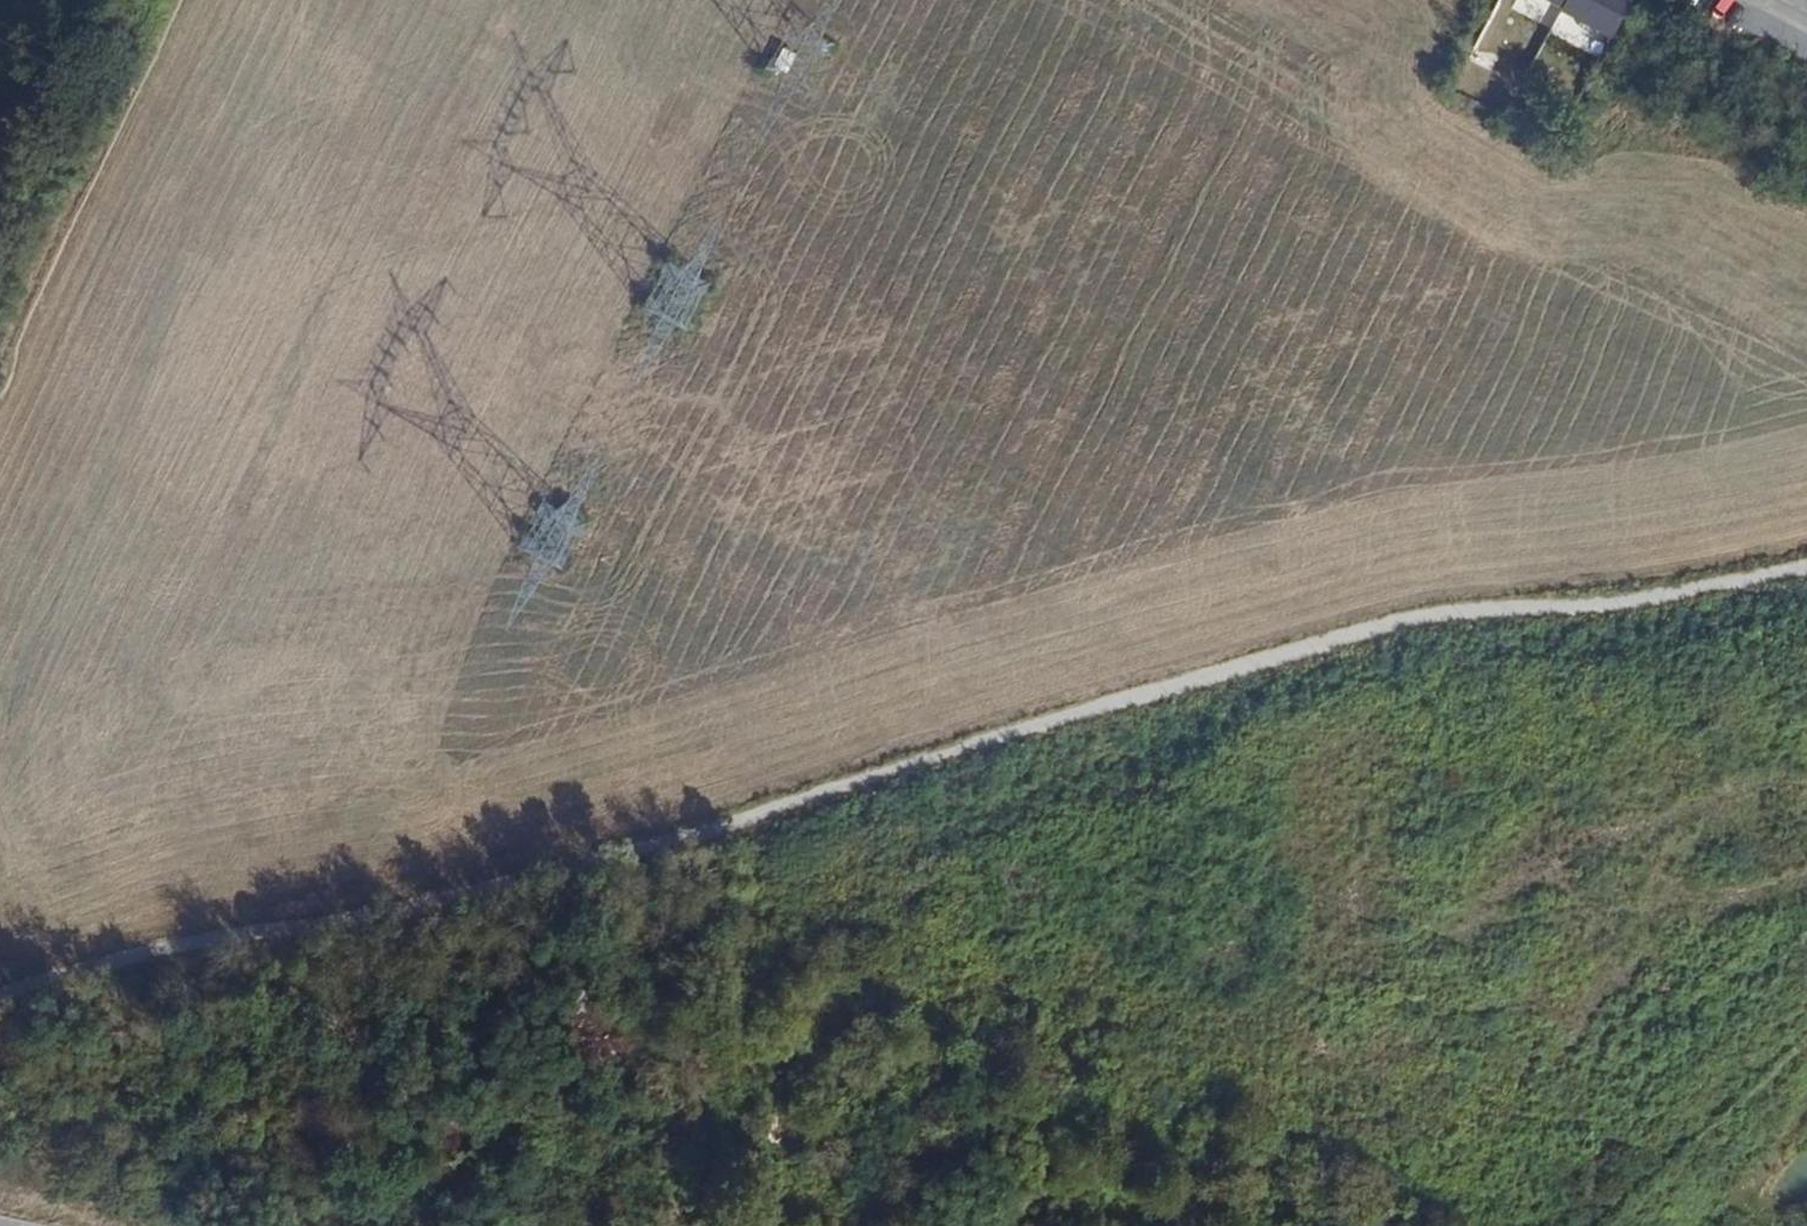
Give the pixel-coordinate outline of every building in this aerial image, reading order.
[(1571,9),(1575,0),(1554,0),(1571,9)] [(1571,9),(1568,14),(1619,39),(1639,0),(1575,0),(1571,9)]
